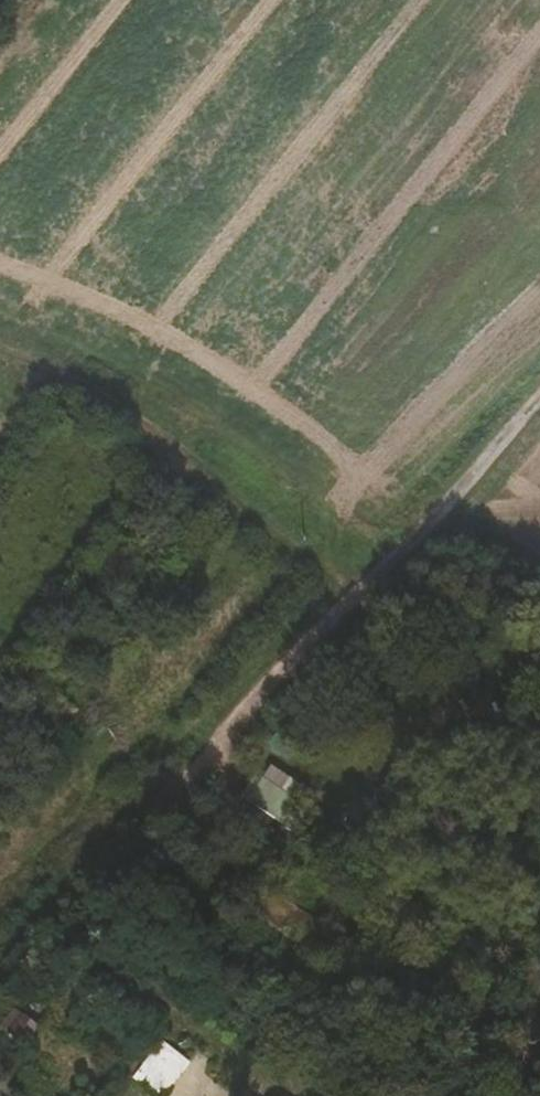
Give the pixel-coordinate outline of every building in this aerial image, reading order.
[(80,710),(68,702),(60,714),(72,723),(80,710)] [(273,763),(265,777),(256,772),(242,796),(288,823),(310,785),(273,763)] [(36,1017),(29,1012),(10,1035),(25,1046),(49,1013),(42,1008),(36,1017)] [(193,1061),(165,1038),(134,1075),(160,1095),(164,1095),(193,1061)]
